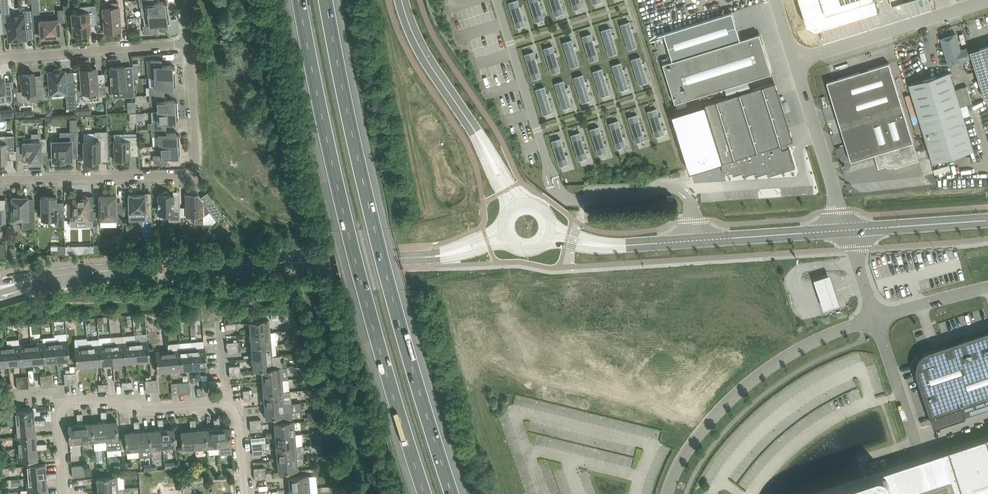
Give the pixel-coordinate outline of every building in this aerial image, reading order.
[(142,15),(143,15),(169,11),(167,2),(166,2),(165,2),(164,1),(154,2),(153,0),(140,0),(142,15)] [(538,22),(544,20),(538,0),(531,0),(538,22)] [(557,16),(564,13),(559,0),(552,0),(557,16)] [(575,10),(582,8),(579,0),(572,0),(575,10)] [(879,8),(877,0),(800,0),(807,24),(815,28),(879,8)] [(517,1),(510,4),(518,28),(525,26),(517,1)] [(103,8),(105,31),(105,32),(110,31),(110,33),(112,34),(115,34),(117,33),(116,31),(121,30),(119,2),(111,2),(112,7),(103,8)] [(97,24),(96,5),(80,6),(81,12),(71,13),(73,34),(91,33),(90,25),(97,24)] [(66,25),(64,9),(58,9),(59,19),(40,20),(41,37),(61,35),(60,25),(66,25)] [(26,30),(32,30),(31,10),(24,10),(24,13),(23,14),(8,16),(10,40),(21,39),(21,38),(27,37),(26,30)] [(169,11),(143,15),(145,25),(144,25),(145,33),(158,31),(157,25),(168,23),(167,21),(169,21),(170,21),(169,11)] [(732,11),(664,33),(673,60),(664,63),(676,103),(686,100),(772,72),(760,33),(741,39),(732,11)] [(629,22),(622,24),(630,49),(637,46),(629,22)] [(609,28),(602,30),(610,55),(617,53),(609,28)] [(590,34),(583,37),(591,61),(598,59),(590,34)] [(961,50),(956,34),(942,38),(950,64),(971,58),(968,47),(961,50)] [(572,40),(565,42),(572,67),(579,65),(572,40)] [(553,46),(546,48),(553,73),(560,71),(553,46)] [(533,52),(526,55),(534,79),(541,77),(533,52)] [(641,58),(634,60),(641,85),(648,82),(641,58)] [(149,77),(155,77),(176,76),(175,66),(174,66),(172,66),(172,64),(162,65),(161,59),(148,60),(149,77)] [(919,160),(903,106),(890,62),(827,82),(841,125),(852,160),(875,153),(879,167),(894,163),(895,167),(919,160)] [(621,64),(614,66),(622,91),(629,89),(621,64)] [(98,93),(106,92),(105,83),(98,84),(97,68),(93,68),(91,67),(89,66),(86,67),(85,69),(81,69),(83,101),(99,100),(98,93)] [(133,75),(126,76),(125,66),(110,67),(112,91),(125,90),(125,94),(135,93),(133,75)] [(65,71),(61,71),(60,70),(58,68),(55,68),(54,70),(53,72),(49,72),(51,94),(66,92),(66,99),(76,98),(75,81),(66,82),(65,71)] [(602,70),(595,73),(602,97),(609,95),(602,70)] [(967,85),(956,89),(950,71),(910,84),(920,118),(961,105),(961,106),(973,103),(967,85)] [(45,100),(44,84),(37,85),(35,83),(35,73),(20,74),(21,82),(22,82),(23,93),(30,92),(30,102),(45,100)] [(13,101),(12,87),(5,87),(4,77),(0,78),(0,76),(0,102),(13,101)] [(155,77),(149,77),(150,87),(150,94),(164,93),(163,88),(174,87),(174,85),(176,85),(176,76),(155,77)] [(583,76),(576,78),(584,103),(591,101),(583,76)] [(564,82),(557,85),(565,109),(572,107),(564,82)] [(734,175),(746,171),(747,175),(758,171),(759,175),(771,171),(772,174),(796,167),(788,142),(793,140),(775,82),(706,103),(715,131),(709,133),(713,145),(718,143),(724,161),(721,162),(722,164),(725,174),(733,171),(734,175)] [(545,89),(538,91),(546,115),(552,113),(545,89)] [(157,105),(158,111),(178,109),(177,100),(175,100),(174,98),(164,99),(164,93),(150,94),(151,104),(152,105),(157,105)] [(686,100),(676,103),(678,109),(688,105),(686,100)] [(961,106),(961,105),(920,118),(933,162),(974,150),(961,106)] [(153,128),(166,127),(165,122),(176,121),(176,119),(178,119),(179,119),(178,109),(158,111),(152,111),(152,121),(152,122),(153,128)] [(656,109),(649,111),(657,135),(664,133),(656,109)] [(636,115),(629,117),(637,142),(644,139),(636,115)] [(617,121),(610,123),(618,148),(625,146),(617,121)] [(159,135),(160,145),(180,143),(180,134),(179,134),(177,134),(177,132),(166,133),(166,127),(153,128),(153,135),(159,135)] [(599,127),(592,129),(599,154),(606,151),(599,127)] [(93,140),(84,141),(84,160),(87,160),(90,162),(94,160),(101,160),(101,152),(109,151),(108,130),(95,131),(93,140)] [(53,136),(53,141),(53,155),(53,159),(55,159),(57,159),(58,162),(59,163),(60,163),(62,163),(63,162),(63,159),(71,159),(71,157),(71,145),(78,145),(78,139),(78,132),(78,131),(60,131),(60,136),(53,136)] [(580,133),(573,135),(580,160),(587,157),(580,133)] [(7,161),(7,159),(7,150),(14,150),(14,135),(6,135),(0,135),(0,162),(5,162),(5,161),(7,161)] [(138,145),(138,135),(122,136),(123,140),(114,140),(115,159),(131,159),(130,145),(138,145)] [(23,138),(23,141),(24,161),(33,161),(33,163),(43,163),(42,152),(47,152),(47,137),(41,137),(41,141),(32,141),(32,138),(23,138)] [(560,139),(553,141),(561,166),(568,164),(560,139)] [(181,153),(180,143),(160,145),(160,155),(154,155),(155,162),(168,162),(168,156),(178,155),(178,153),(180,153),(181,153)] [(224,215),(215,203),(208,208),(197,191),(196,191),(195,190),(194,190),(192,191),(191,192),(191,193),(186,193),(187,216),(195,216),(195,223),(204,223),(203,214),(206,214),(210,211),(216,220),(224,215)] [(181,220),(181,207),(180,201),(174,201),(174,194),(169,194),(169,192),(167,191),(165,191),(163,193),(163,194),(158,194),(158,214),(169,214),(169,220),(181,220)] [(152,220),(152,202),(146,202),(146,194),(129,194),(129,212),(146,212),(146,220),(152,220)] [(27,195),(22,195),(20,195),(20,196),(12,197),(13,219),(22,219),(22,228),(36,228),(35,208),(28,208),(28,196),(27,196),(27,195)] [(94,219),(94,195),(70,195),(71,219),(94,219)] [(123,222),(123,205),(117,205),(117,195),(99,195),(100,219),(117,219),(117,223),(123,222)] [(65,226),(64,202),(57,202),(57,196),(41,196),(42,218),(57,218),(57,226),(65,226)] [(231,235),(231,243),(240,243),(239,234),(231,235)] [(58,245),(58,249),(51,249),(51,253),(65,253),(65,245),(58,245)] [(72,245),(65,245),(65,253),(79,252),(72,245)] [(831,279),(816,284),(826,313),(841,308),(831,279)] [(190,310),(191,320),(202,319),(201,309),(190,310)] [(251,333),(270,332),(269,319),(250,321),(251,333)] [(918,375),(931,416),(962,405),(987,397),(987,330),(947,344),(947,345),(931,350),(927,352),(923,356),(920,360),(918,365),(918,370),(917,370),(917,372),(918,373),(918,375)] [(252,345),(271,344),(277,343),(276,331),(270,332),(251,333),(252,345)] [(68,340),(56,341),(57,360),(70,359),(68,340)] [(148,340),(147,340),(136,341),(137,360),(150,359),(148,340)] [(57,360),(56,341),(44,342),(45,361),(57,360)] [(137,360),(136,341),(124,342),(126,361),(137,360)] [(44,342),(32,343),(33,362),(45,361),(44,342)] [(126,361),(124,342),(112,343),(114,362),(126,361)] [(33,362),(32,343),(20,344),(21,363),(33,362)] [(114,362),(112,343),(100,344),(102,363),(114,362)] [(20,344),(8,345),(9,364),(21,363),(20,344)] [(100,344),(88,345),(90,364),(102,363),(100,344)] [(272,356),(271,344),(252,345),(253,357),(272,356)] [(8,345),(0,345),(0,365),(9,364),(8,345)] [(90,364),(88,345),(75,346),(77,366),(90,364)] [(205,347),(193,348),(194,367),(207,366),(205,347)] [(193,348),(181,349),(182,368),(194,367),(193,348)] [(181,349),(169,350),(170,369),(182,368),(181,349)] [(170,369),(169,350),(156,351),(158,371),(170,369)] [(254,370),(262,369),(273,368),(272,356),(253,357),(254,370)] [(262,369),(263,381),(288,379),(287,367),(273,368),(262,369)] [(289,379),(288,379),(263,381),(264,393),(283,391),(290,391),(289,379)] [(264,393),(265,405),(284,403),(283,391),(264,393)] [(292,402),(284,403),(265,405),(266,417),(285,416),(285,420),(293,419),(292,403),(292,402)] [(14,414),(15,424),(35,422),(35,425),(40,425),(40,419),(35,419),(34,410),(10,412),(10,414),(14,414)] [(317,419),(316,411),(308,412),(308,416),(305,417),(305,420),(317,419)] [(94,442),(106,440),(105,421),(108,421),(107,416),(102,416),(102,421),(93,422),(94,442)] [(68,424),(70,444),(83,443),(81,423),(84,423),(83,418),(78,418),(78,423),(68,424)] [(118,430),(117,420),(108,421),(105,421),(106,440),(107,448),(108,455),(122,454),(121,447),(122,447),(121,439),(121,438),(119,438),(118,430)] [(295,421),(275,423),(276,435),(296,433),(295,421)] [(35,422),(15,424),(16,436),(36,434),(35,425),(35,422)] [(83,443),(94,442),(93,422),(84,423),(81,423),(83,443)] [(207,448),(219,447),(218,427),(221,427),(220,422),(215,423),(215,428),(206,428),(207,448)] [(150,430),(151,449),(163,448),(162,429),(164,429),(164,423),(158,424),(159,429),(150,430)] [(183,449),(196,448),(194,429),(197,429),(196,424),(191,425),(191,430),(181,431),(183,449)] [(127,452),(140,450),(138,431),(141,431),(140,426),(135,426),(135,431),(125,432),(127,452)] [(218,427),(219,447),(220,454),(232,453),(232,446),(230,426),(221,427),(218,427)] [(162,429),(163,448),(176,447),(174,428),(164,429),(162,429)] [(206,428),(197,429),(194,429),(196,448),(207,448),(206,428)] [(150,430),(141,431),(138,431),(140,450),(151,449),(150,430)] [(321,441),(324,441),(331,441),(331,439),(331,432),(331,431),(320,432),(321,441)] [(296,433),(276,435),(277,447),(297,445),(296,433)] [(16,436),(17,448),(37,446),(37,449),(42,449),(42,443),(37,443),(36,434),(16,436)] [(933,454),(928,456),(916,460),(887,470),(870,475),(863,478),(814,493),(987,493),(987,436),(933,454)] [(324,444),(324,453),(332,452),(331,443),(324,444)] [(297,445),(277,447),(278,459),(298,457),(297,445)] [(38,459),(37,449),(37,446),(17,448),(19,460),(38,459)] [(298,457),(278,459),(279,472),(299,470),(298,457)] [(551,493),(562,493),(550,460),(540,463),(551,493)] [(47,478),(52,478),(51,472),(46,473),(45,463),(26,465),(27,477),(46,476),(47,478)] [(84,464),(72,465),(73,477),(85,475),(84,464)] [(97,477),(99,490),(119,488),(117,475),(97,477)] [(289,477),(290,489),(310,487),(309,475),(289,477)] [(27,477),(28,489),(47,488),(47,478),(46,476),(27,477)]
